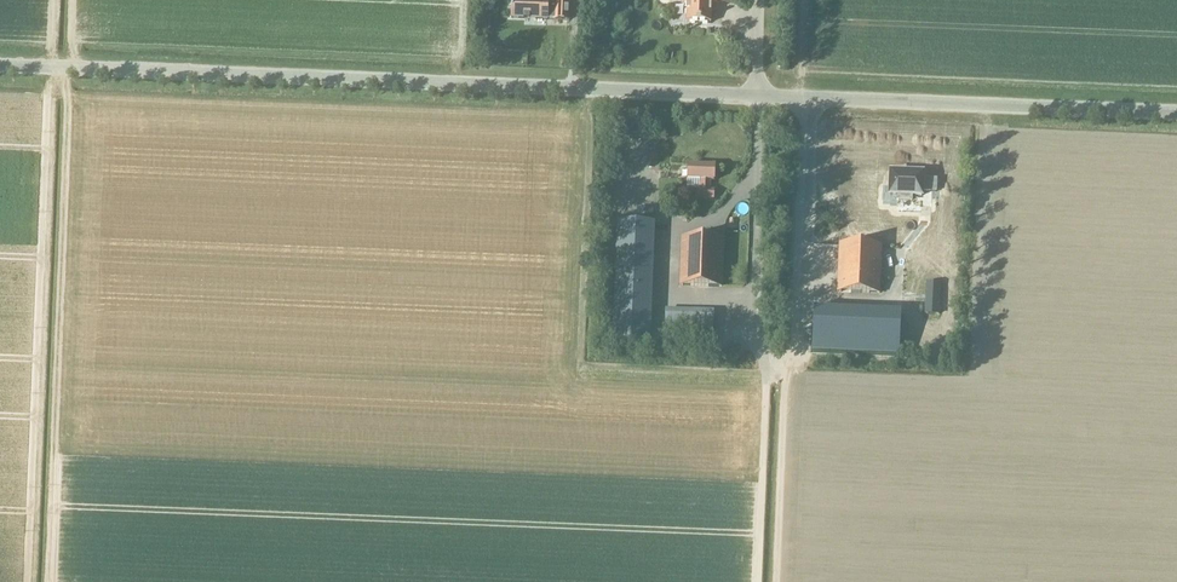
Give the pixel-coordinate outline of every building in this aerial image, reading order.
[(511,18),(547,20),(547,19),(554,19),(554,20),(568,20),(569,2),(555,1),(555,2),(547,2),(547,1),(529,0),(512,0),(511,18)] [(737,0),(684,0),(684,4),(687,4),(686,22),(710,23),(711,2),(737,3),(737,0)] [(709,181),(713,181),(714,167),(687,166),(686,187),(699,188),(699,198),(713,199),(713,190),(709,190),(709,181)] [(891,173),(890,195),(897,195),(897,200),(911,201),(911,196),(921,196),(922,192),(936,192),(936,180),(922,180),(922,175),(909,174),(903,173),(903,174),(891,173)] [(616,235),(611,344),(650,346),(654,236),(654,223),(651,223),(652,208),(637,208),(637,222),(617,222),(616,235)] [(721,287),(723,240),(681,238),(679,285),(721,287)] [(837,292),(879,293),(881,246),(839,244),(837,292)] [(940,286),(925,285),(925,317),(938,317),(940,286)] [(900,358),(902,314),(814,310),(813,355),(900,358)] [(713,331),(713,313),(665,311),(664,329),(713,331)]
